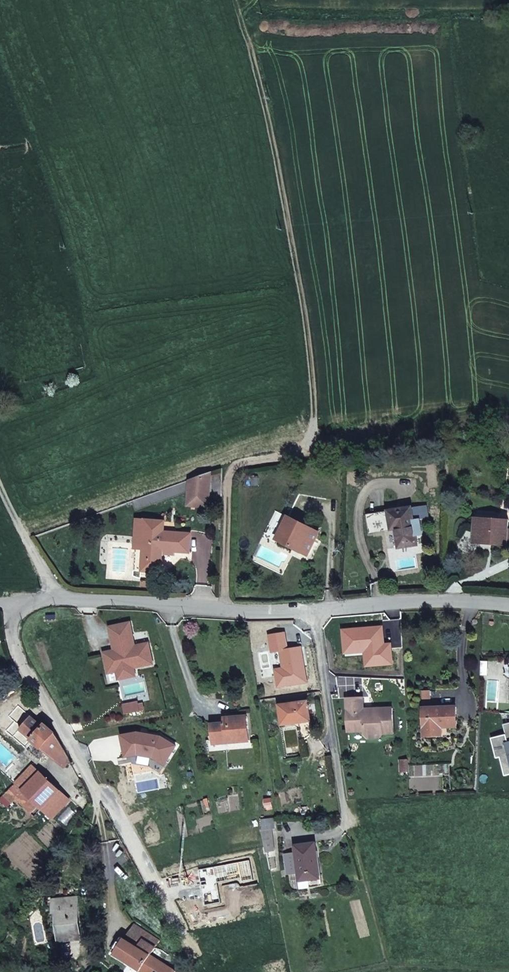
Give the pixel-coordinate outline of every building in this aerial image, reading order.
[(209,501),(212,472),(190,479),(188,505),(198,506),(199,500),(209,501)] [(418,544),(412,507),(388,510),(390,521),(393,521),(394,529),(396,529),(399,547),(418,544)] [(475,513),(475,519),(473,540),(488,542),(488,539),(498,539),(498,544),(507,545),(508,539),(508,530),(508,520),(500,519),(500,521),(482,520),(483,513),(475,513)] [(500,515),(483,513),(482,520),(500,521),(500,519),(500,515)] [(319,532),(288,517),(277,539),(308,555),(314,544),(316,539),(319,532)] [(191,534),(164,532),(156,531),(157,521),(137,519),(135,548),(134,570),(148,571),(161,572),(162,553),(162,550),(175,551),(190,552),(191,534)] [(164,532),(165,521),(157,521),(156,531),(164,532)] [(117,672),(118,675),(135,672),(135,668),(154,664),(150,643),(133,647),(131,639),(134,638),(131,623),(110,627),(114,645),(116,645),(117,650),(115,650),(105,652),(107,664),(115,662),(117,672)] [(107,664),(109,673),(117,672),(115,662),(107,664)] [(393,708),(369,709),(369,712),(364,712),(364,709),(364,697),(347,698),(348,731),(364,731),(365,734),(369,737),(380,737),(383,733),(394,733),(393,708)] [(283,725),(311,720),(308,701),(280,705),(283,725)] [(124,705),(126,714),(140,711),(138,702),(124,705)] [(456,706),(423,708),(425,736),(437,735),(437,727),(441,727),(457,726),(456,706)] [(61,743),(55,732),(46,724),(43,726),(31,716),(20,729),(50,755),(61,743)] [(249,741),(247,716),(224,718),(225,723),(211,725),(213,741),(226,739),(226,743),(249,741)] [(138,733),(122,736),(125,753),(138,751),(154,754),(153,758),(165,765),(176,746),(161,737),(138,733)] [(70,760),(61,743),(50,755),(64,767),(70,760)] [(408,772),(408,759),(400,759),(401,772),(408,772)] [(60,790),(35,766),(33,764),(16,783),(40,805),(42,808),(60,790)] [(40,805),(16,783),(4,795),(13,804),(17,800),(31,814),(40,805)] [(60,790),(42,808),(52,817),(70,799),(60,790)] [(276,828),(274,818),(263,820),(262,821),(263,829),(276,828)] [(320,885),(315,852),(317,851),(316,842),(295,845),(296,852),(285,853),(288,874),(299,873),(301,888),(320,885)] [(80,936),(76,897),(54,900),(55,913),(59,912),(61,938),(80,936)] [(144,939),(148,932),(135,924),(125,939),(115,953),(126,960),(141,937),(144,939)] [(126,960),(145,971),(176,971),(151,955),(161,941),(148,932),(144,939),(141,937),(126,960)]
